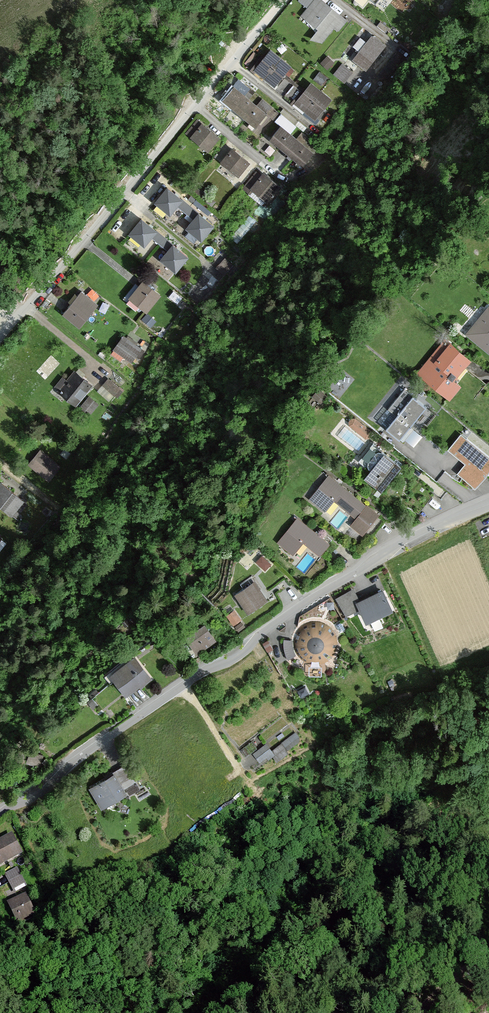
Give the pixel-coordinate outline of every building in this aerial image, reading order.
[(321,0),(315,0),(303,15),(327,35),(342,16),(321,0)] [(384,47),(370,36),(352,57),(366,69),(384,47)] [(271,49),(255,68),(275,84),(291,65),(271,49)] [(343,60),(335,71),(345,78),(353,67),(343,60)] [(331,99),(311,83),(296,102),(316,118),(331,99)] [(266,113),(234,86),(224,99),(255,126),(266,113)] [(203,123),(192,137),(208,149),(219,135),(203,123)] [(280,127),(270,139),(300,164),(310,153),(280,127)] [(231,149),(221,163),(237,175),(247,161),(231,149)] [(265,202),(278,186),(262,174),(261,175),(256,171),(245,185),(265,202)] [(154,200),(170,213),(178,204),(193,216),(186,225),(202,238),(214,223),(167,184),(154,200)] [(189,253),(141,214),(128,231),(144,245),(151,237),(166,248),(159,257),(175,270),(189,253)] [(228,271),(235,262),(225,255),(219,264),(228,271)] [(141,281),(126,299),(142,311),(157,293),(141,281)] [(80,290),(62,314),(79,327),(98,303),(80,290)] [(466,334),(488,352),(488,306),(466,334)] [(146,314),(141,320),(149,326),(153,320),(146,314)] [(142,347),(122,334),(110,352),(121,359),(123,355),(132,362),(142,347)] [(472,356),(445,334),(415,372),(450,399),(462,385),(454,379),(472,356)] [(73,372),(58,392),(75,405),(90,385),(73,372)] [(99,389),(114,398),(122,385),(107,375),(99,389)] [(321,387),(316,392),(323,399),(328,393),(321,387)] [(82,403),(91,410),(99,400),(90,393),(82,403)] [(385,428),(400,439),(426,406),(412,395),(385,428)] [(350,423),(366,437),(372,429),(356,416),(350,423)] [(459,434),(447,448),(464,462),(456,472),(476,487),(488,470),(488,457),(459,434)] [(38,450),(27,463),(42,476),(53,463),(38,450)] [(386,452),(364,479),(383,494),(388,488),(419,512),(436,491),(422,479),(413,491),(395,476),(403,466),(386,452)] [(330,473),(310,497),(326,510),(336,497),(359,516),(352,524),(364,533),(380,514),(330,473)] [(0,487),(0,507),(11,516),(22,503),(1,486),(0,487)] [(299,518),(281,541),(295,552),(305,540),(321,553),(330,542),(299,518)] [(254,581),(235,593),(248,612),(267,600),(254,581)] [(353,589),(337,597),(346,617),(360,610),(366,623),(394,609),(384,587),(358,600),(353,589)] [(235,609),(228,614),(235,623),(242,618),(235,609)] [(309,621),(302,624),(297,629),(294,636),(293,643),(294,650),(298,656),(304,661),(311,664),(318,664),(325,662),(331,658),(335,652),(338,645),(337,638),(335,631),(330,625),(324,621),(316,620),(309,621)] [(186,635),(197,652),(216,641),(205,623),(186,635)] [(138,657),(114,675),(129,694),(153,676),(138,657)] [(264,743),(245,756),(253,767),(272,754),(264,743)] [(29,747),(26,758),(39,762),(42,751),(29,747)] [(126,765),(88,786),(103,813),(115,806),(111,800),(137,786),(126,765)] [(18,853),(9,836),(0,841),(0,863),(18,853)] [(6,876),(14,892),(24,887),(16,871),(6,876)] [(25,895),(10,901),(20,923),(34,917),(25,895)]
